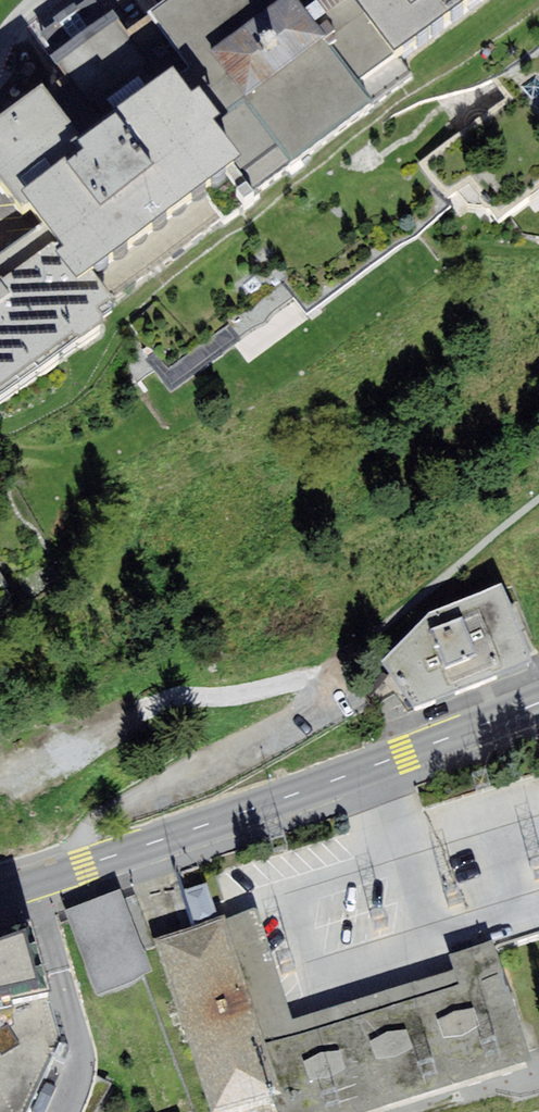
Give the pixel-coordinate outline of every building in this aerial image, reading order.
[(147,23),(188,77),(173,87),(191,113),(198,108),(219,136),(213,141),(240,176),(235,180),(250,200),(374,111),(359,94),(393,70),(341,0),(179,0),(147,23)] [(393,70),(492,0),(341,0),(393,70)] [(25,216),(21,211),(91,160),(84,151),(173,87),(188,77),(147,23),(127,39),(112,19),(48,66),(62,84),(0,131),(0,193),(21,220),(25,216)] [(495,225),(538,193),(538,48),(497,79),(510,98),(417,166),(444,202),(466,186),(495,225)] [(173,87),(84,151),(91,160),(21,211),(25,216),(52,253),(63,268),(55,273),(76,301),(95,288),(235,180),(240,176),(213,141),(219,136),(198,108),(191,113),(173,87)] [(69,352),(83,354),(102,341),(103,332),(99,325),(111,316),(111,309),(95,288),(76,301),(55,273),(63,268),(52,253),(0,290),(0,405),(69,352)] [(534,673),(502,588),(434,614),(382,671),(413,718),(534,673)] [(209,883),(183,893),(197,929),(223,919),(209,883)] [(96,904),(66,914),(94,991),(147,972),(120,895),(96,904)] [(223,922),(259,1034),(293,1022),(256,911),(230,919),(223,922)] [(207,1111),(275,1111),(282,1110),(259,1034),(223,922),(195,931),(153,943),(207,1111)] [(58,1045),(43,977),(32,945),(0,957),(0,1111),(29,1111),(58,1045)] [(532,1076),(494,953),(491,947),(448,960),(453,974),(368,999),(293,1022),(259,1034),(282,1110),(275,1111),(417,1111),(532,1076)]
